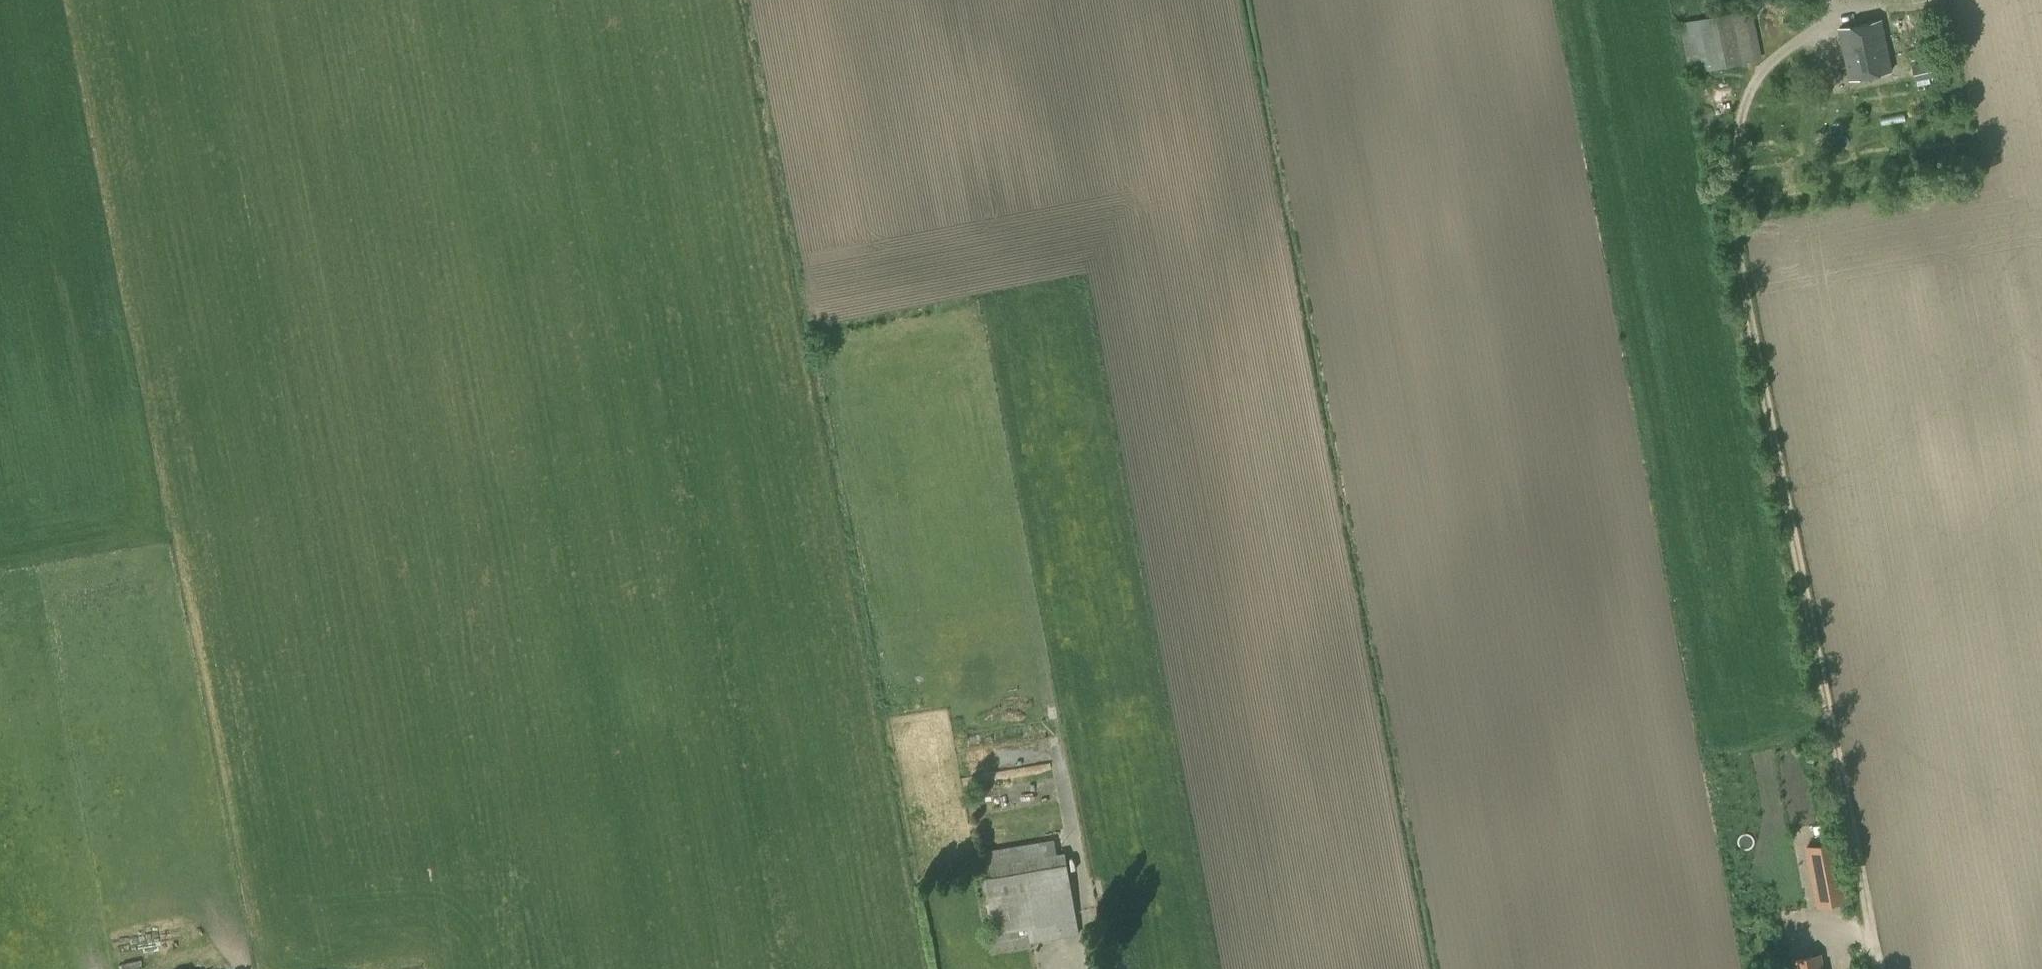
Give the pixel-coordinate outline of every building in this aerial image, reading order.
[(1903,14),(1910,49),(1939,44),(1932,9),(1947,5),(1946,0),(1911,0),(1913,12),(1903,14)] [(1689,73),(1761,58),(1751,8),(1679,22),(1689,73)] [(1892,70),(1887,42),(1882,20),(1841,27),(1850,78),(1892,70)] [(1915,81),(1938,76),(1935,61),(1912,66),(1915,81)] [(1057,852),(1054,839),(978,851),(992,934),(1028,928),(1030,942),(1079,934),(1065,851),(1057,852)] [(1805,845),(1817,906),(1848,900),(1837,839),(1805,845)]
